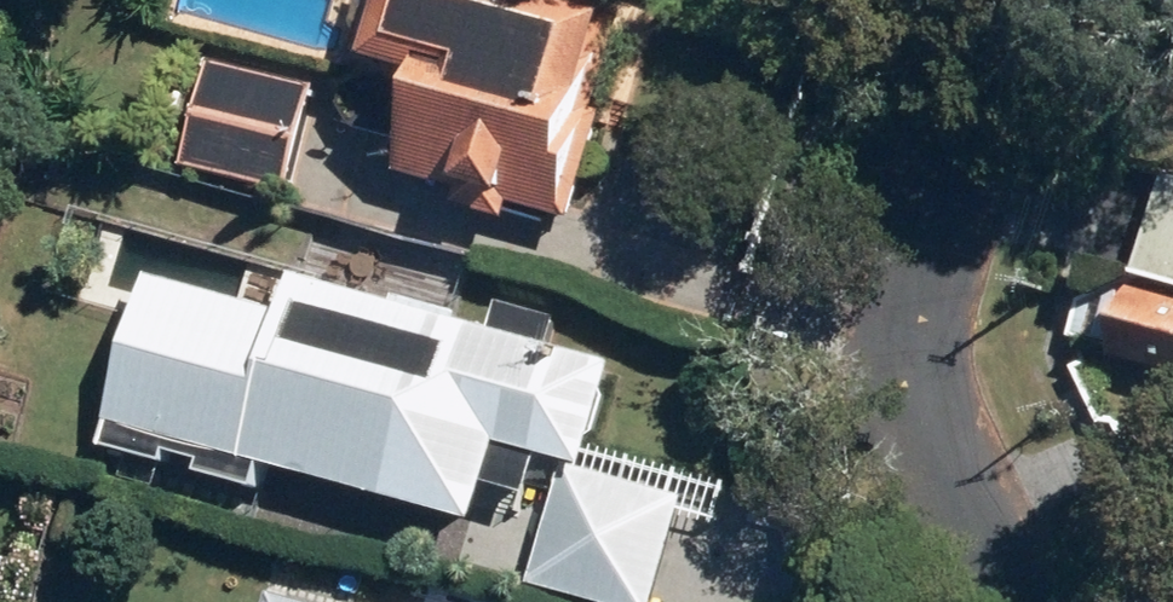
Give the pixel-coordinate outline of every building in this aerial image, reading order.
[(460,200),(457,214),(508,227),(512,214),(559,226),(575,230),(606,112),(598,110),(608,71),(600,69),(613,19),(559,5),(557,14),(513,3),(514,0),(374,0),(353,83),(411,98),(390,182),(460,200)] [(315,83),(200,60),(178,171),(293,194),(315,83)] [(1124,277),(1172,289),(1172,181),(1151,176),(1124,277)] [(102,453),(171,471),(174,459),(204,467),(201,479),(267,495),(274,470),(481,523),(489,491),(533,502),(543,464),(586,475),(606,394),(613,365),(243,272),(236,300),(146,277),(102,453)] [(1078,286),(1064,345),(1172,369),(1172,308),(1078,286)] [(589,474),(582,502),(554,495),(531,590),(579,601),(657,601),(684,498),(589,474)] [(264,592),(262,601),(303,601),(264,592)]
